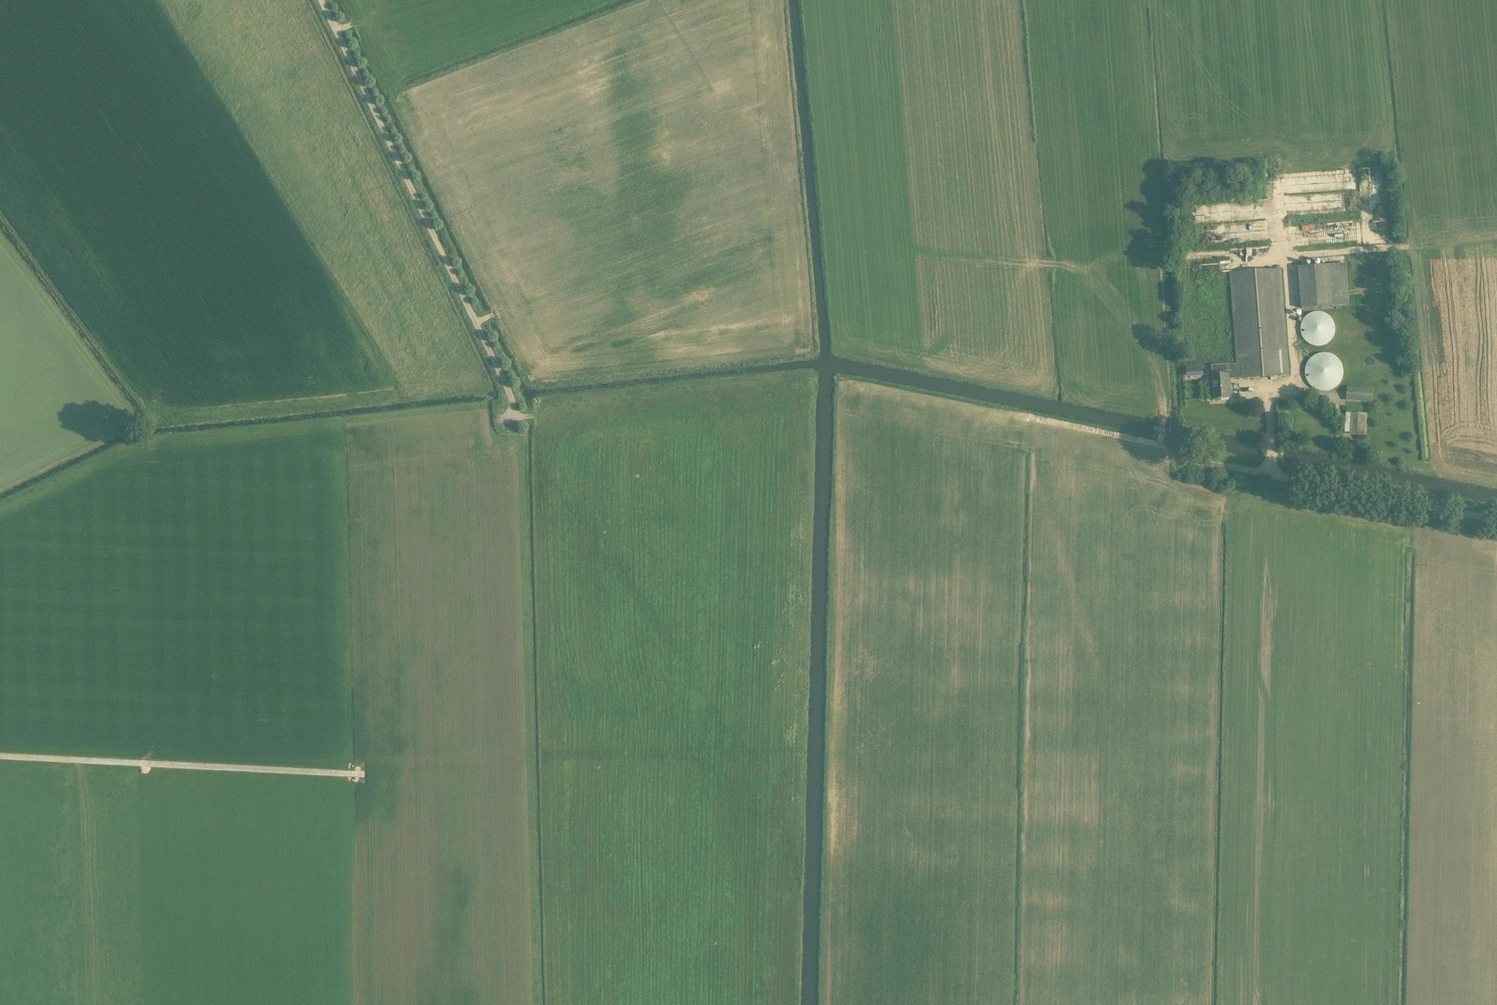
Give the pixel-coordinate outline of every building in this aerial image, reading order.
[(1371,182),(1381,182),(1381,167),(1360,167),(1360,189),(1372,189),(1371,182)] [(1298,267),(1301,309),(1350,306),(1347,264),(1298,267)] [(1236,364),(1229,365),(1212,366),(1213,374),(1212,374),(1214,399),(1230,398),(1229,378),(1237,378),(1237,379),(1289,376),(1281,269),(1230,273),(1236,364)] [(1315,312),(1310,313),(1307,315),(1304,318),(1302,323),(1301,328),(1301,334),(1303,339),(1306,342),(1310,345),(1315,346),(1320,346),(1325,345),(1328,343),(1332,339),(1334,336),(1335,331),(1334,326),(1333,321),(1330,317),(1325,313),(1320,312),(1315,312)] [(1314,356),(1311,358),(1308,362),(1305,368),(1305,374),(1306,379),(1309,384),(1313,388),(1319,391),(1324,391),(1330,390),(1336,387),(1339,383),(1342,377),(1342,370),(1340,363),(1336,357),(1330,354),(1324,353),(1318,354),(1314,356)] [(1371,401),(1372,389),(1360,388),(1359,400),(1371,401)] [(1364,435),(1366,415),(1351,414),(1351,420),(1345,419),(1344,432),(1350,433),(1350,434),(1364,435)]
